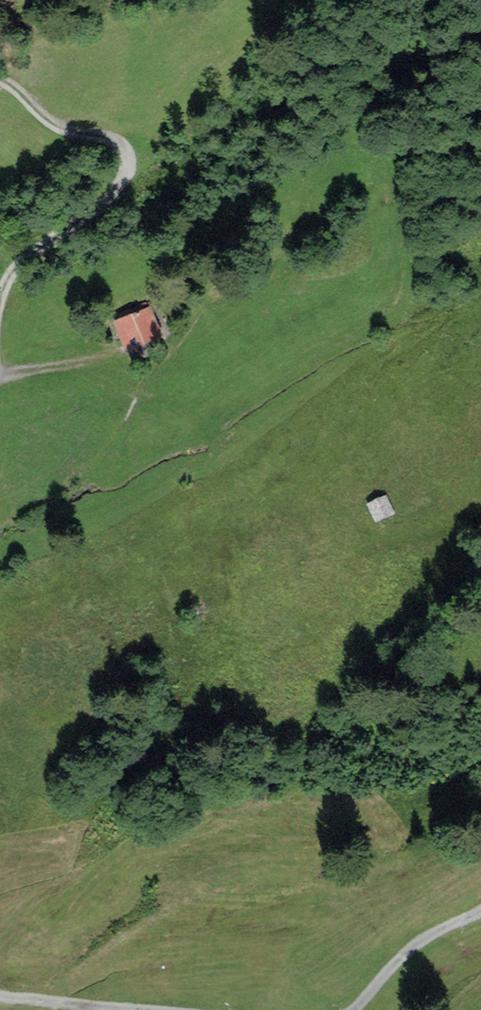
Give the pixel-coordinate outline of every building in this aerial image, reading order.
[(120,322),(133,352),(172,336),(159,306),(120,322)]
